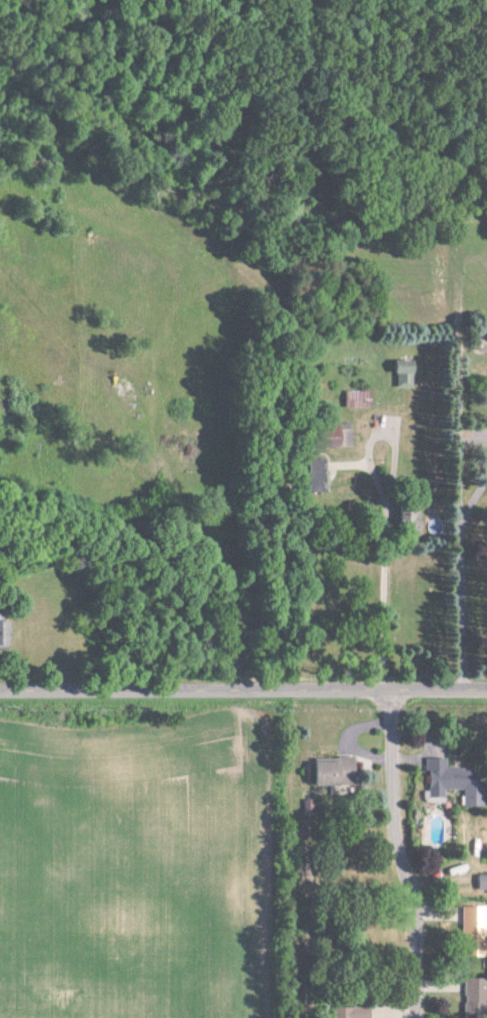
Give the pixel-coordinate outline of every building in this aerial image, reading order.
[(394,388),(407,388),(406,361),(387,362),(388,374),(393,373),(394,388)] [(347,447),(346,425),(336,425),(336,419),(323,419),(324,430),(305,431),(305,448),(347,447)] [(324,459),(300,460),(301,493),(325,493),(324,459)] [(417,537),(416,508),(392,509),(393,537),(417,537)] [(307,758),(306,785),(348,786),(348,759),(307,758)] [(480,809),(479,776),(469,776),(469,768),(441,769),(441,758),(423,759),(424,799),(441,799),(440,790),(459,789),(460,809),(480,809)] [(327,785),(327,800),(350,801),(351,786),(327,785)] [(486,891),(486,875),(474,875),(473,890),(486,891)] [(481,907),(457,907),(458,957),(481,957),(480,935),(486,935),(486,926),(481,926),(481,907)] [(482,980),(461,980),(461,1017),(483,1017),(482,980)] [(364,1009),(327,1008),(327,1017),(364,1017),(364,1009)]
